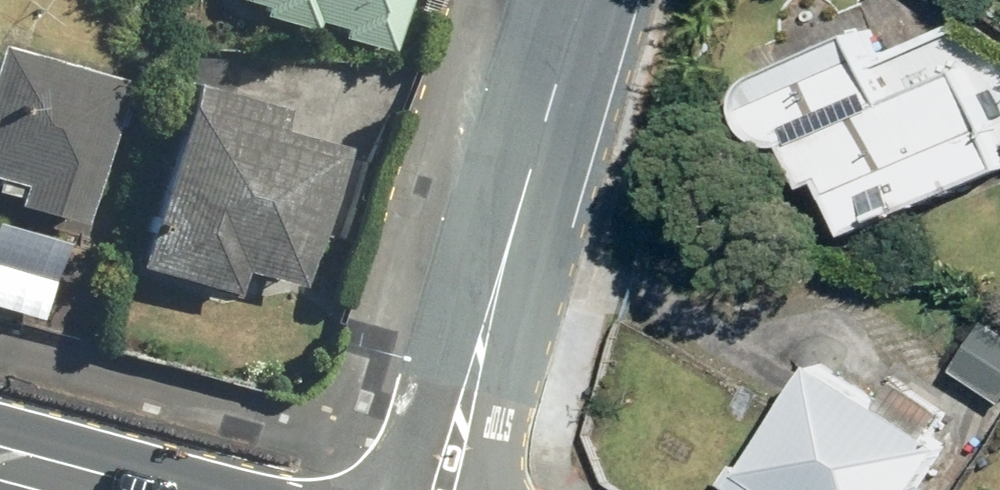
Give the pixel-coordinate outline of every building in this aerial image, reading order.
[(260,4),(257,12),(312,28),(315,18),(341,25),(338,35),(389,49),(403,0),(247,0),(260,4)] [(999,171),(999,138),(972,68),(897,98),(870,30),(770,70),(757,81),(750,99),(753,116),(763,129),(776,139),(799,140),(819,190),(833,185),(851,230),(999,171)] [(126,77),(0,41),(0,179),(18,184),(13,202),(84,222),(126,77)] [(268,101),(180,76),(127,262),(233,292),(240,265),(295,281),(335,144),(262,123),(268,101)] [(999,397),(999,322),(992,316),(956,367),(999,397)] [(948,444),(821,359),(750,464),(741,458),(727,479),(744,489),(917,489),(948,444)]
